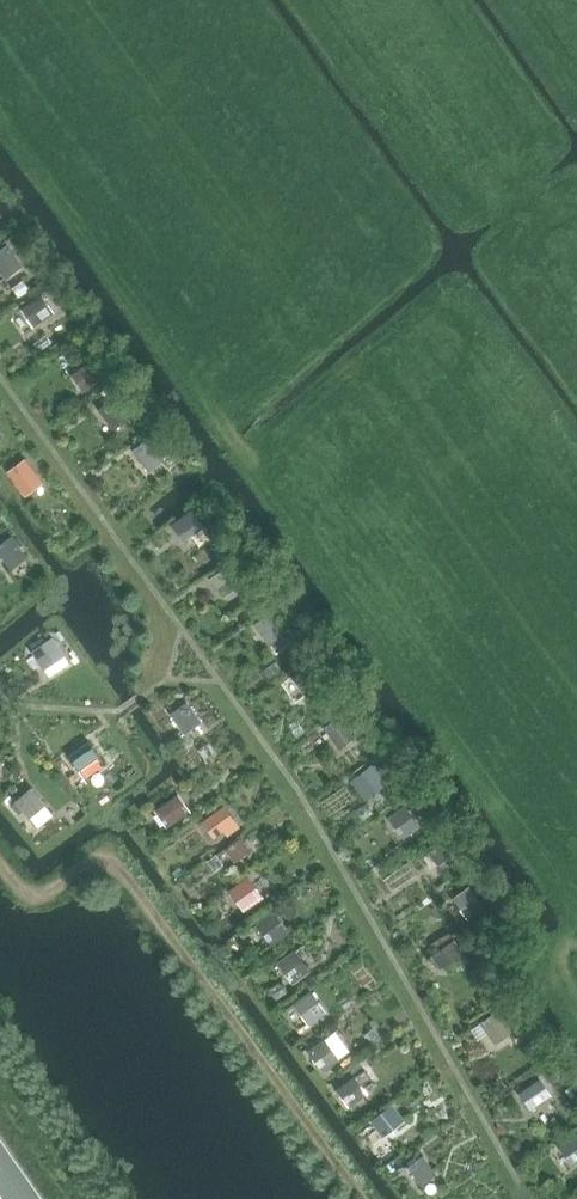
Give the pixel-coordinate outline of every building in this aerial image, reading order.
[(6,278),(25,265),(9,243),(0,250),(0,270),(6,278)] [(22,309),(34,326),(56,312),(44,294),(22,309)] [(82,367),(93,383),(104,376),(93,359),(82,367)] [(99,409),(113,429),(132,417),(118,396),(99,409)] [(167,459),(150,437),(134,450),(150,470),(167,459)] [(41,480),(26,460),(10,471),(24,491),(41,480)] [(181,541),(201,526),(189,509),(169,524),(181,541)] [(12,535),(0,544),(0,559),(3,557),(11,569),(29,557),(12,535)] [(217,576),(227,589),(240,580),(230,566),(217,576)] [(255,624),(270,645),(288,632),(273,611),(255,624)] [(52,638),(33,650),(42,665),(61,652),(52,638)] [(308,662),(290,675),(308,699),(325,686),(308,662)] [(201,721),(187,701),(171,713),(185,733),(201,721)] [(325,727),(340,747),(359,735),(343,714),(325,727)] [(89,740),(69,754),(80,770),(100,756),(89,740)] [(353,780),(365,795),(383,782),(372,766),(353,780)] [(47,803),(33,786),(16,800),(30,817),(47,803)] [(171,825),(193,810),(181,794),(159,809),(171,825)] [(389,816),(405,838),(421,825),(406,804),(389,816)] [(242,827),(226,805),(204,820),(216,837),(226,830),(230,836),(242,827)] [(244,836),(227,849),(236,862),(253,850),(244,836)] [(427,850),(439,866),(453,855),(442,839),(427,850)] [(262,900),(246,881),(230,893),(245,911),(262,900)] [(471,885),(453,897),(468,918),(486,906),(471,885)] [(257,923),(273,944),(291,930),(275,909),(257,923)] [(432,954),(446,974),(462,962),(448,943),(432,954)] [(311,970),(296,949),(278,962),(293,983),(311,970)] [(328,1011),(312,989),(294,1002),(310,1024),(328,1011)] [(513,1032),(497,1010),(480,1022),(497,1043),(513,1032)] [(341,1059),(326,1037),(308,1050),(323,1071),(341,1059)] [(367,1094),(355,1076),(338,1089),(349,1106),(367,1094)] [(519,1092),(532,1109),(553,1095),(541,1077),(519,1092)] [(394,1106),(374,1119),(384,1134),(404,1121),(394,1106)] [(574,1163),(576,1161),(576,1134),(562,1145),(574,1163)] [(436,1170),(425,1155),(408,1167),(420,1181),(436,1170)]
